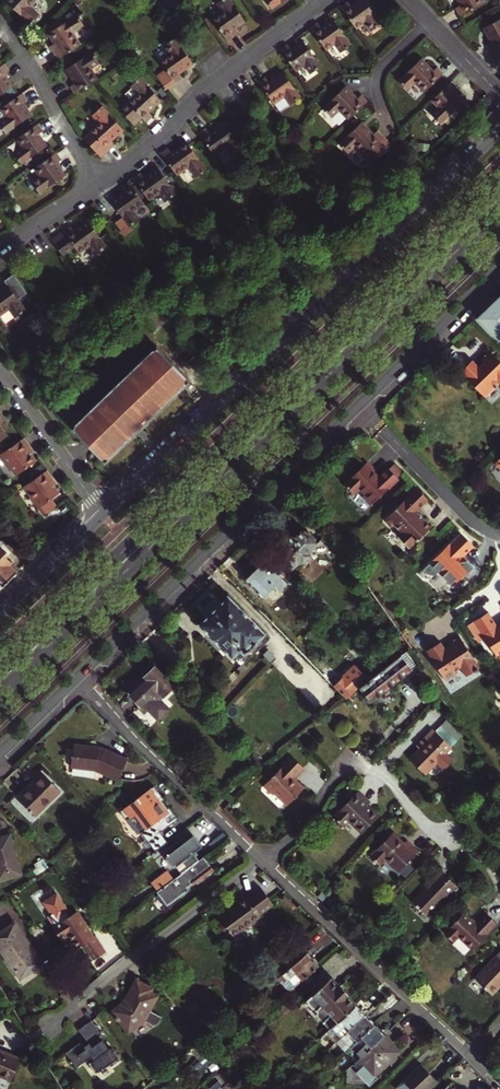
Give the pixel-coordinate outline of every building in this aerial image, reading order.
[(4,3),(29,25),(38,15),(29,7),(35,0),(7,0),(4,3)] [(216,3),(222,11),(211,19),(227,41),(234,36),(230,31),(245,21),(230,0),(219,0),(216,3)] [(348,0),(340,5),(356,27),(364,21),(371,30),(381,22),(365,0),(358,0),(351,5),(348,0)] [(462,4),(457,7),(461,15),(485,2),(484,0),(460,0),(462,4)] [(78,14),(49,32),(55,43),(50,46),(58,59),(81,45),(73,32),(85,25),(78,14)] [(311,27),(326,49),(334,43),(341,51),(351,44),(332,18),(321,26),(318,22),(311,27)] [(483,29),(491,44),(486,47),(495,64),(499,61),(499,20),(483,29)] [(179,73),(192,63),(174,38),(164,45),(170,53),(159,61),(165,69),(154,76),(166,89),(182,78),(179,73)] [(280,49),(296,70),(304,64),(311,73),(321,66),(302,40),(291,48),(287,44),(280,49)] [(70,86),(75,94),(98,80),(90,69),(100,63),(93,52),(66,69),(75,83),(70,86)] [(422,57),(399,79),(407,89),(416,81),(424,91),(444,73),(438,66),(433,70),(422,57)] [(11,87),(3,75),(7,72),(3,65),(0,67),(0,94),(11,87)] [(264,76),(257,81),(273,104),(283,96),(290,104),(300,97),(282,71),(268,81),(264,76)] [(137,93),(127,102),(145,122),(152,116),(148,112),(160,100),(139,77),(130,86),(137,93)] [(452,80),(432,99),(439,106),(431,114),(440,123),(464,101),(454,91),(458,87),(452,80)] [(347,119),(368,100),(362,94),(357,98),(346,85),(322,107),(331,117),(339,110),(347,119)] [(29,116),(21,103),(26,100),(21,94),(0,108),(0,110),(5,117),(0,120),(0,130),(3,134),(29,116)] [(122,130),(101,106),(92,115),(99,122),(83,137),(101,156),(113,145),(110,141),(122,130)] [(361,120),(338,143),(347,152),(354,145),(372,163),(391,144),(377,130),(373,133),(361,120)] [(206,129),(199,134),(214,156),(225,148),(231,157),(242,150),(223,123),(209,133),(206,129)] [(18,166),(44,147),(36,135),(41,132),(36,125),(14,140),(20,149),(11,155),(18,166)] [(168,149),(161,154),(176,175),(187,168),(193,177),(204,169),(185,143),(171,153),(168,149)] [(55,154),(33,169),(39,178),(29,185),(28,188),(30,191),(34,190),(37,194),(64,176),(55,164),(60,161),(55,154)] [(142,177),(139,173),(132,178),(147,200),(158,192),(165,204),(176,196),(156,167),(142,177)] [(142,203),(127,181),(120,186),(123,191),(108,201),(120,217),(113,222),(122,235),(130,231),(127,227),(137,220),(131,211),(142,203)] [(69,227),(50,241),(66,263),(88,247),(94,256),(105,248),(87,222),(73,232),(69,227)] [(9,309),(15,317),(25,310),(17,298),(26,292),(13,273),(3,280),(7,284),(0,289),(0,316),(9,309)] [(475,319),(499,344),(499,295),(475,319)] [(155,348),(140,362),(72,428),(105,462),(187,381),(155,348)] [(473,361),(461,372),(486,398),(496,388),(493,386),(498,381),(499,383),(499,360),(490,350),(481,359),(484,362),(479,367),(473,361)] [(194,374),(202,367),(193,358),(185,364),(194,374)] [(35,461),(30,454),(27,450),(31,447),(24,438),(1,453),(16,475),(35,461)] [(367,463),(344,484),(354,495),(360,489),(365,494),(363,496),(372,505),(399,479),(388,468),(378,477),(373,472),(374,471),(367,463)] [(58,494),(53,486),(51,483),(54,481),(47,470),(24,486),(44,515),(56,506),(52,499),(58,494)] [(398,537),(410,548),(431,527),(417,512),(429,500),(417,487),(385,519),(385,522),(390,527),(393,527),(395,525),(403,533),(398,537)] [(284,541),(287,544),(283,547),(284,548),(278,554),(292,569),(300,561),(301,563),(305,562),(309,559),(308,555),(309,554),(314,559),(317,556),(325,555),(328,559),(335,552),(322,538),(316,544),(302,530),(296,537),(295,536),(292,539),(289,536),(284,541)] [(460,533),(422,571),(424,573),(434,576),(438,572),(450,584),(451,583),(453,585),(462,576),(463,577),(473,568),(467,561),(464,561),(463,557),(474,546),(460,533)] [(12,575),(18,569),(13,564),(11,566),(9,563),(16,556),(0,539),(0,563),(12,575)] [(287,581),(266,559),(245,580),(262,597),(274,585),(278,590),(287,581)] [(3,584),(12,575),(0,563),(0,581),(3,584)] [(222,648),(239,666),(268,638),(227,595),(221,601),(215,595),(198,611),(204,618),(198,623),(208,634),(204,638),(218,653),(222,648)] [(377,615),(381,613),(375,605),(372,608),(377,615)] [(497,627),(488,612),(474,621),(497,658),(499,659),(499,625),(497,627)] [(466,676),(473,671),(474,672),(478,670),(477,669),(479,668),(473,659),(475,657),(471,651),(470,653),(459,636),(448,643),(449,645),(450,647),(446,650),(444,648),(440,642),(426,651),(445,681),(456,674),(454,671),(460,667),(466,676)] [(418,665),(407,651),(360,687),(372,701),(418,665)] [(131,695),(138,702),(140,704),(138,706),(144,712),(148,708),(157,718),(168,708),(160,699),(174,687),(155,667),(145,677),(146,677),(143,680),(142,678),(133,687),(136,690),(131,695)] [(346,697),(359,685),(360,684),(348,672),(334,685),(346,697)] [(438,694),(428,680),(415,690),(426,704),(438,694)] [(439,724),(434,730),(451,746),(456,740),(439,724)] [(428,738),(419,748),(409,758),(424,773),(436,761),(443,768),(451,759),(444,753),(451,746),(434,730),(431,727),(424,734),(428,738)] [(428,738),(424,734),(414,744),(419,748),(428,738)] [(71,767),(95,770),(116,780),(125,760),(103,749),(74,745),(73,755),(70,754),(70,758),(72,758),(71,767)] [(304,766),(292,755),(264,785),(271,792),(273,791),(288,805),(305,788),(297,780),(293,777),(295,775),(304,766)] [(36,780),(18,798),(34,815),(60,790),(41,771),(34,777),(36,780)] [(36,780),(34,777),(15,795),(18,798),(36,780)] [(121,812),(128,821),(127,824),(129,829),(132,832),(139,834),(142,834),(155,851),(168,842),(161,832),(179,818),(154,785),(138,797),(139,799),(121,812)] [(354,790),(328,817),(338,827),(344,821),(357,833),(374,815),(363,805),(366,802),(354,790)] [(227,794),(222,798),(227,803),(232,799),(227,794)] [(209,842),(215,849),(229,837),(222,831),(209,842)] [(0,835),(0,877),(18,872),(7,833),(0,835)] [(389,833),(366,856),(375,865),(381,859),(394,873),(414,852),(403,841),(400,844),(389,833)] [(182,863),(186,869),(198,860),(195,855),(196,854),(183,836),(165,850),(177,867),(182,863)] [(174,878),(158,890),(156,892),(166,906),(186,891),(185,887),(189,884),(191,886),(193,884),(194,886),(214,871),(203,856),(198,860),(186,869),(174,878)] [(424,885),(410,900),(426,915),(454,886),(436,868),(422,883),(424,885)] [(153,883),(158,890),(174,878),(169,871),(153,883)] [(229,902),(231,904),(217,914),(232,934),(251,921),(249,918),(257,912),(258,914),(273,903),(260,885),(246,896),(245,894),(237,900),(235,898),(229,902)] [(473,924),(452,905),(444,914),(447,917),(448,916),(453,920),(441,932),(451,942),(456,936),(470,949),(495,924),(483,913),(473,924)] [(91,932),(74,907),(50,923),(59,937),(66,931),(75,944),(81,940),(92,956),(104,947),(93,931),(91,932)] [(0,931),(0,937),(15,959),(11,962),(20,976),(41,961),(13,922),(0,931)] [(306,952),(300,946),(276,968),(282,974),(306,952)] [(472,979),(489,995),(499,983),(499,950),(472,979)] [(306,952),(282,974),(294,987),(303,978),(310,972),(318,965),(306,952)] [(310,972),(303,978),(315,991),(329,978),(321,970),(314,977),(310,972)] [(135,976),(122,999),(111,1008),(127,1030),(143,1018),(152,1022),(157,1020),(161,1014),(149,1007),(157,992),(150,988),(152,985),(135,976)] [(316,1015),(329,1028),(354,1004),(329,978),(315,991),(301,1004),(313,1017),(316,1015)] [(354,1004),(329,1028),(326,1031),(335,1041),(339,1038),(364,1014),(354,1004)] [(364,1014),(339,1038),(341,1040),(339,1041),(346,1049),(350,1046),(373,1024),(364,1014)] [(101,1036),(88,1018),(75,1027),(85,1041),(81,1043),(78,1039),(62,1050),(72,1065),(88,1054),(90,1057),(85,1061),(93,1072),(105,1063),(107,1065),(117,1059),(107,1045),(105,1047),(99,1038),(101,1036)] [(373,1024),(350,1046),(360,1056),(383,1034),(373,1024)] [(383,1034),(360,1056),(357,1060),(352,1064),(347,1068),(353,1074),(350,1076),(362,1088),(365,1088),(372,1082),(370,1079),(399,1050),(383,1034)] [(360,1056),(350,1046),(346,1049),(357,1060),(360,1056)] [(0,1051),(0,1077),(9,1081),(19,1059),(0,1051)] [(214,1060),(210,1063),(217,1071),(221,1067),(214,1060)] [(412,1088),(428,1088),(437,1080),(420,1063),(403,1079),(412,1088)]
